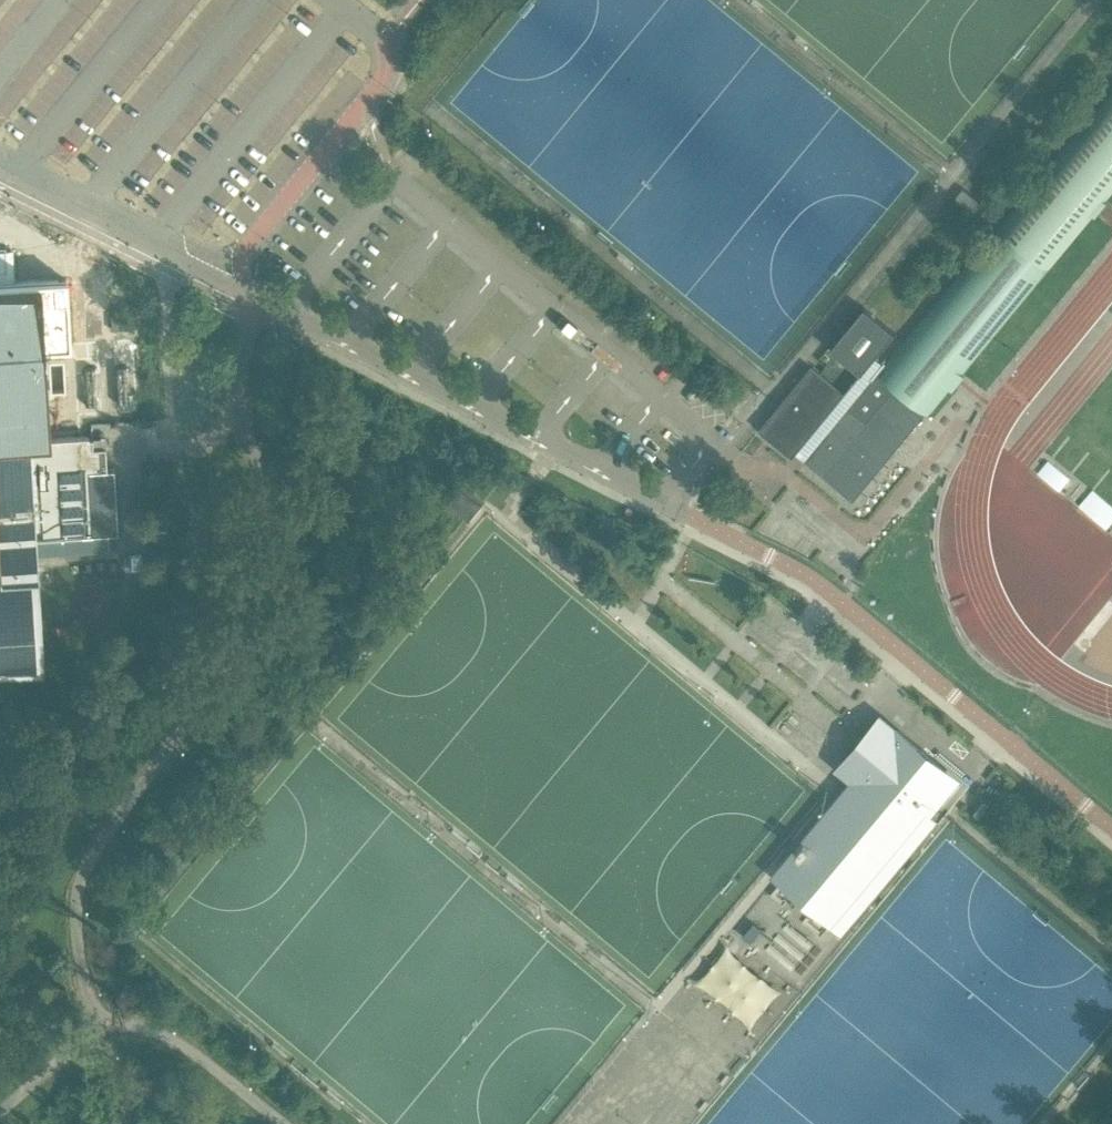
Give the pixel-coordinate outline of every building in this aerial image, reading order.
[(795,452),(802,458),(823,475),(827,470),(851,490),(920,407),(929,415),(929,414),(952,386),(963,373),(1049,268),(1094,213),(1106,199),(1111,191),(1111,84),(997,225),(904,339),(884,363),(875,355),(895,331),(876,316),(864,306),(830,347),(860,372),(844,392),(845,392),(795,452)] [(36,666),(29,540),(31,540),(31,538),(117,533),(113,468),(106,469),(104,436),(87,437),(77,277),(15,281),(13,248),(0,249),(0,668),(36,666)] [(844,392),(811,365),(758,429),(792,456),(795,452),(845,392),(844,392)] [(855,787),(787,869),(841,914),(971,757),(918,712),(896,738),(880,724),(839,774),(855,787)]
